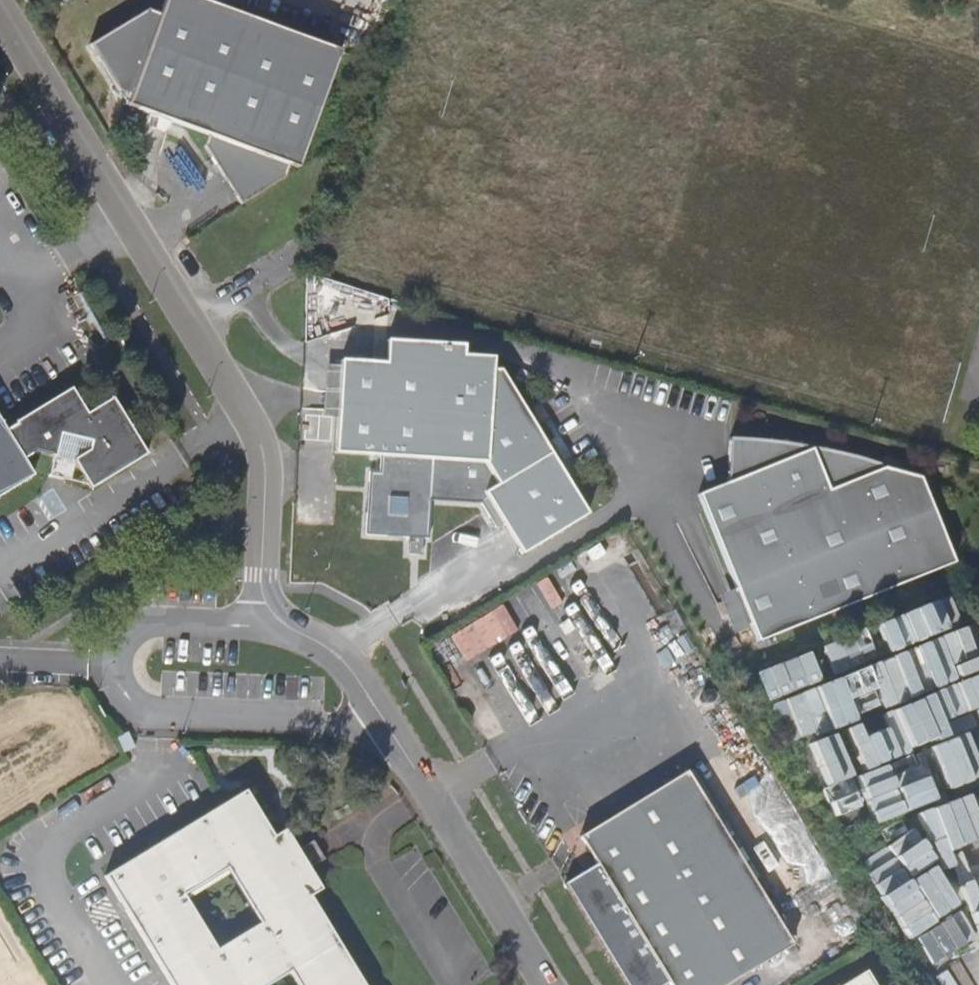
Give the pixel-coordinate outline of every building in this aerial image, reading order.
[(30,10),(46,0),(24,0),(30,10)] [(195,0),(158,0),(152,15),(140,10),(86,45),(114,89),(125,93),(121,102),(202,132),(199,143),(235,202),(281,174),(285,162),(294,164),(335,51),(195,0)] [(385,362),(365,360),(344,360),(339,359),(333,452),(379,455),(379,471),(369,471),(366,533),(408,535),(423,537),(428,537),(430,498),(480,501),(495,526),(502,523),(522,554),(588,514),(505,378),(492,377),(493,357),(462,356),(462,344),(386,339),(385,362)] [(27,469),(18,453),(29,445),(48,450),(46,460),(59,463),(62,454),(68,456),(85,483),(142,449),(108,392),(82,408),(66,383),(0,422),(0,485),(27,469)] [(955,568),(918,454),(730,446),(728,481),(702,490),(734,588),(722,593),(721,598),(732,632),(754,625),(757,633),(955,568)] [(422,554),(423,537),(408,535),(407,554),(422,554)] [(949,595),(928,604),(938,629),(959,620),(949,595)] [(450,636),(465,661),(520,629),(504,603),(450,636)] [(878,624),(890,650),(913,639),(901,614),(878,624)] [(833,670),(826,647),(760,668),(785,747),(804,741),(832,828),(865,818),(866,820),(978,784),(978,770),(965,725),(978,721),(978,624),(833,670)] [(626,984),(663,984),(667,982),(669,984),(725,984),(791,946),(685,771),(579,836),(596,864),(564,883),(626,984)] [(918,810),(938,871),(954,865),(960,884),(978,878),(978,788),(967,792),(967,794),(918,810)] [(284,830),(272,837),(244,791),(104,878),(170,984),(363,984),(309,896),(320,889),(308,869),(324,859),(312,841),(297,850),(284,830)] [(918,827),(862,858),(884,899),(886,898),(906,936),(961,906),(918,827)] [(918,934),(931,962),(978,940),(966,911),(918,934)] [(796,950),(841,923),(836,914),(791,941),(796,950)] [(867,972),(845,984),(875,984),(867,972)]
